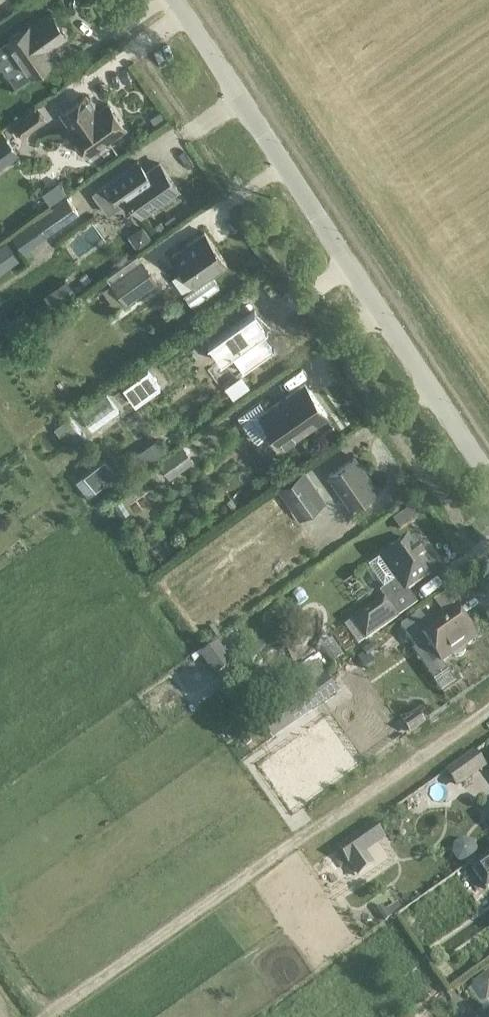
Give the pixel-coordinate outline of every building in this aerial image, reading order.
[(55,58),(48,48),(67,35),(51,13),(32,26),(31,24),(6,42),(30,76),(55,58)] [(126,128),(108,103),(97,111),(86,95),(61,113),(72,129),(70,130),(79,142),(77,144),(76,147),(77,150),(78,153),(81,154),(84,154),(87,153),(88,155),(126,128)] [(22,135),(45,119),(37,107),(14,124),(22,135)] [(10,159),(0,145),(0,165),(10,159)] [(107,183),(94,192),(109,214),(122,204),(130,199),(141,215),(178,190),(160,163),(146,173),(138,161),(107,183)] [(68,196),(35,219),(46,235),(79,213),(68,196)] [(121,228),(137,242),(149,229),(133,214),(121,228)] [(205,232),(172,255),(195,287),(185,295),(192,305),(219,286),(212,276),(228,264),(205,232)] [(0,246),(0,270),(17,258),(6,242),(0,246)] [(137,255),(107,276),(126,303),(156,282),(142,261),(136,266),(132,260),(138,256),(137,255)] [(66,280),(45,295),(54,307),(74,292),(66,280)] [(243,372),(275,349),(263,332),(267,328),(255,311),(209,344),(221,361),(231,354),(243,372)] [(147,370),(122,388),(135,405),(159,388),(147,370)] [(327,415),(305,383),(260,415),(261,416),(247,426),(246,429),(255,442),(258,442),(272,432),(282,446),(327,415)] [(120,388),(114,393),(118,398),(124,393),(120,388)] [(80,407),(87,419),(108,407),(101,395),(80,407)] [(70,417),(54,429),(60,436),(66,431),(76,444),(86,437),(70,417)] [(157,443),(124,465),(129,473),(162,451),(157,443)] [(186,444),(163,460),(174,476),(197,460),(186,444)] [(377,489),(354,457),(329,474),(352,507),(377,489)] [(110,460),(86,477),(96,491),(119,474),(110,460)] [(323,502),(303,473),(282,488),(302,517),(323,502)] [(390,605),(407,593),(406,591),(432,573),(407,537),(380,556),(382,558),(369,568),(369,569),(370,568),(384,589),(380,592),(383,598),(384,597),(390,605)] [(384,597),(383,598),(352,620),(365,640),(398,617),(390,605),(384,597)] [(476,638),(455,608),(443,616),(432,618),(427,622),(420,613),(401,626),(416,648),(426,641),(441,662),(452,655),(455,656),(459,656),(462,655),(465,652),(466,649),(465,645),(476,638)] [(205,669),(225,659),(215,640),(195,651),(205,669)] [(254,671),(270,683),(291,655),(275,643),(254,671)] [(329,666),(322,656),(309,665),(315,675),(329,666)] [(301,695),(311,710),(328,698),(318,684),(301,695)] [(446,770),(457,784),(482,766),(471,751),(446,770)] [(354,837),(339,848),(357,874),(371,864),(361,851),(363,849),(354,837)] [(472,868),(486,889),(488,887),(488,856),(472,868)] [(430,889),(422,873),(412,879),(401,858),(378,870),(398,906),(430,889)] [(484,1011),(488,1007),(488,999),(488,998),(488,973),(468,988),(484,1011)]
